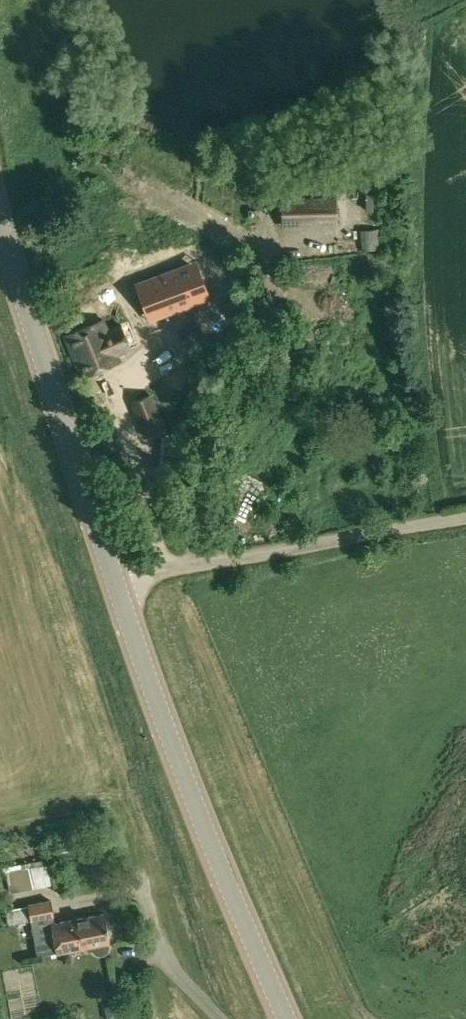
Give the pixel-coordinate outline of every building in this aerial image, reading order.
[(337,224),(335,196),(282,197),(282,226),(337,224)] [(140,286),(151,315),(205,294),(195,266),(140,286)] [(98,323),(65,336),(82,378),(119,362),(117,356),(131,350),(130,347),(135,345),(126,324),(121,326),(120,323),(107,329),(103,320),(98,323)] [(192,341),(182,344),(184,355),(195,352),(192,341)] [(131,403),(145,438),(165,430),(150,395),(131,403)] [(162,474),(171,481),(179,477),(180,467),(184,468),(188,438),(167,435),(162,474)] [(35,889),(34,887),(31,872),(30,868),(7,873),(11,894),(35,889)] [(95,953),(99,955),(105,954),(108,951),(109,947),(108,943),(109,942),(104,913),(55,923),(54,917),(51,899),(28,904),(28,905),(31,920),(38,955),(57,952),(57,953),(91,946),(92,950),(95,953)] [(107,1018),(117,1018),(120,1018),(117,1004),(104,1006),(107,1018)]
